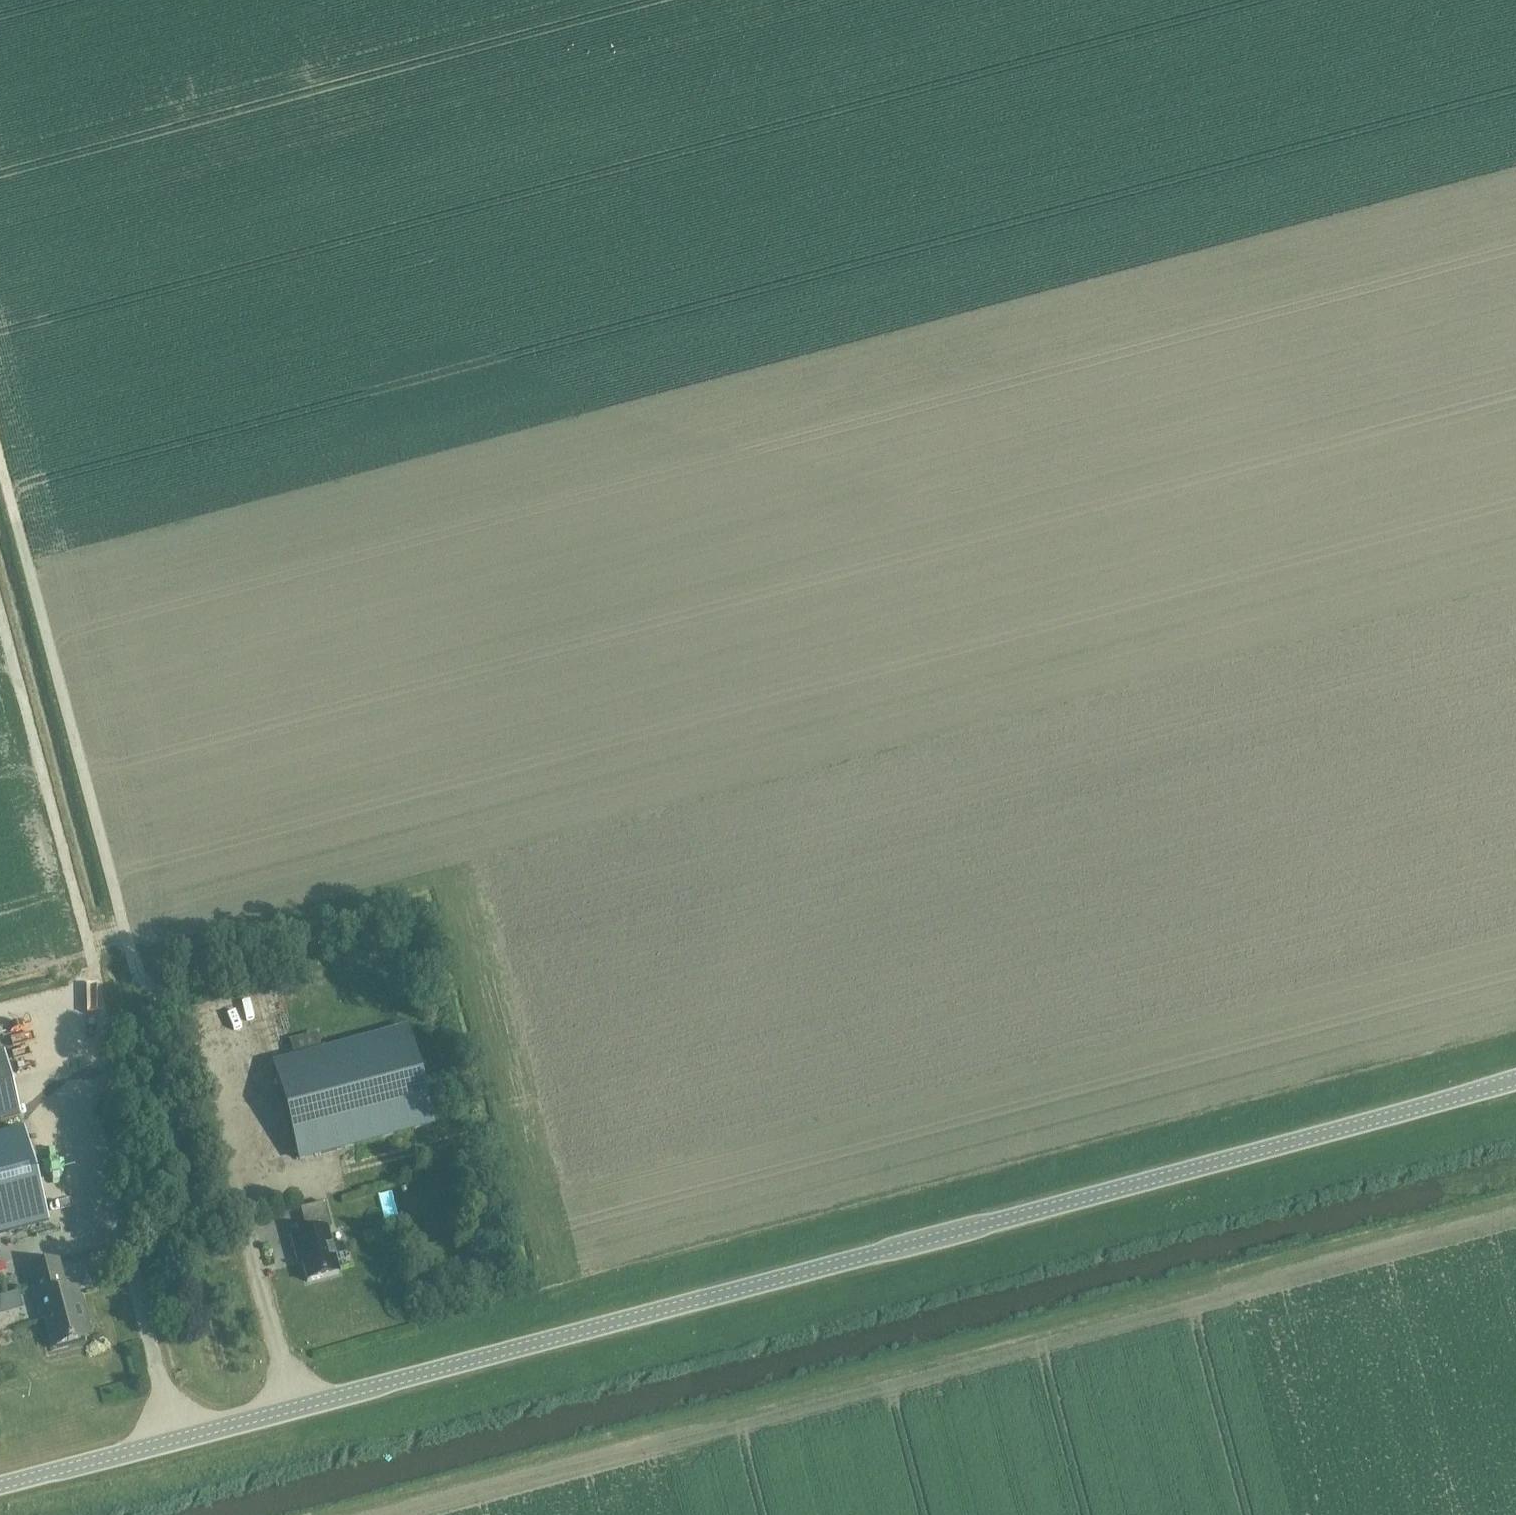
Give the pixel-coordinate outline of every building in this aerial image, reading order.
[(299,1161),(432,1125),(406,1031),(274,1066),(299,1161)] [(0,1056),(0,1122),(20,1117),(4,1055),(0,1056)] [(24,1132),(0,1139),(0,1235),(47,1223),(24,1132)] [(325,1203),(300,1210),(307,1235),(291,1239),(296,1255),(299,1254),(307,1283),(339,1274),(327,1231),(332,1229),(325,1203)] [(82,1310),(77,1290),(66,1293),(58,1262),(28,1270),(41,1319),(45,1319),(52,1349),(87,1340),(79,1311),(82,1310)]
